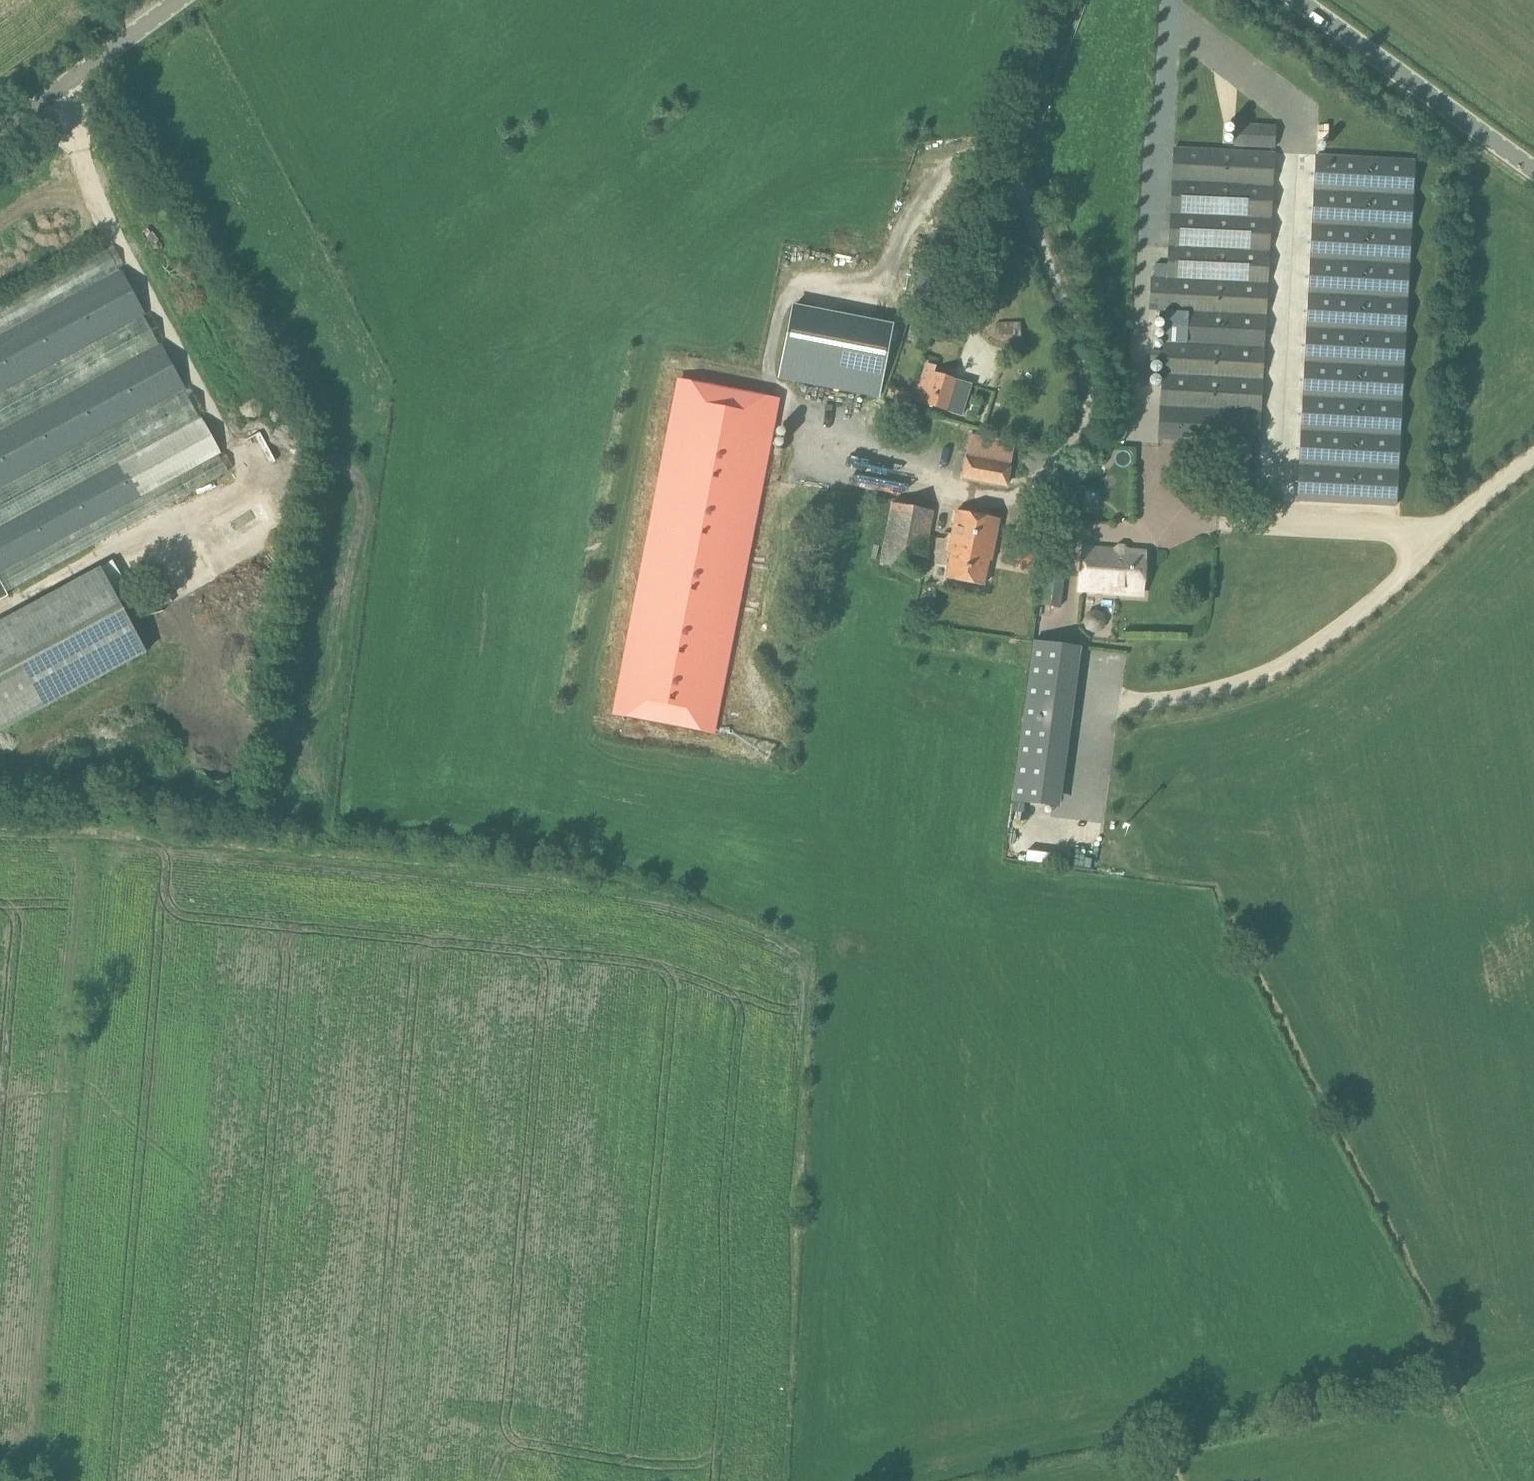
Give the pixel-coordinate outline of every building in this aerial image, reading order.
[(1165,310),(1159,440),(1258,445),(1273,153),(1173,148),(1167,279),(1151,278),(1149,310),(1165,310)] [(1414,161),(1316,155),(1297,501),(1396,506),(1414,161)] [(160,345),(142,315),(144,314),(122,273),(120,274),(108,253),(0,312),(0,431),(160,345)] [(879,398),(893,327),(793,308),(779,378),(879,398)] [(1021,341),(1021,323),(996,323),(996,341),(1021,341)] [(162,344),(160,345),(0,431),(0,491),(184,391),(187,390),(162,344)] [(927,391),(923,405),(947,412),(957,381),(933,373),(936,366),(928,363),(920,389),(927,391)] [(709,734),(774,398),(683,380),(617,716),(709,734)] [(8,595),(6,592),(228,473),(218,456),(222,453),(202,418),(200,419),(184,391),(0,491),(0,600),(8,595)] [(970,434),(966,456),(961,479),(1007,488),(1011,467),(1016,443),(970,434)] [(891,503),(877,565),(923,575),(935,512),(891,503)] [(988,561),(992,562),(1000,519),(957,511),(948,554),(951,554),(946,579),(983,586),(988,561)] [(1061,607),(1073,520),(1050,516),(1038,604),(1061,607)] [(1142,595),(1145,552),(1084,548),(1081,591),(1142,595)] [(145,654),(100,569),(0,623),(0,732),(145,654)] [(1073,647),(1033,641),(1012,800),(1052,805),(1073,647)]
